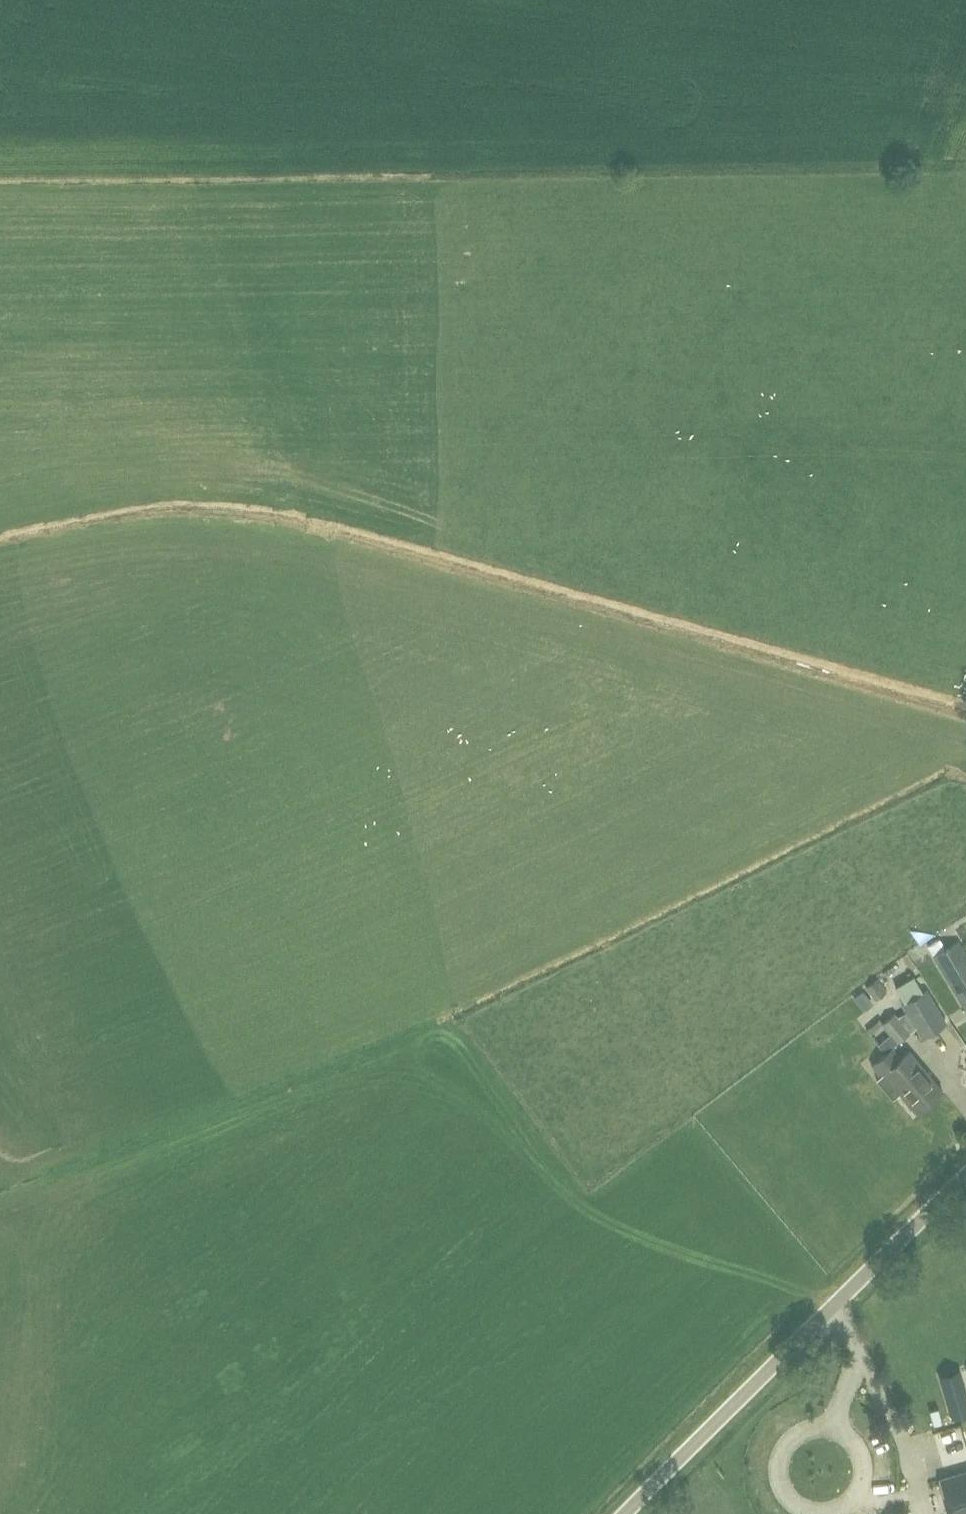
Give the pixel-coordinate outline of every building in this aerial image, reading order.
[(959,941),(951,946),(943,951),(935,956),(965,1009),(965,953),(959,941)] [(894,1013),(910,1033),(911,1032),(917,1028),(923,1037),(948,1023),(928,988),(923,991),(914,975),(895,986),(904,1002),(901,1004),(906,1012),(898,1016),(895,1012),(894,1013)] [(898,1043),(910,1033),(894,1013),(882,1023),(898,1043)] [(856,1114),(889,1145),(911,1121),(899,1110),(921,1087),(903,1066),(900,1069),(889,1056),(894,1051),(882,1038),(872,1046),(867,1040),(842,1064),(849,1073),(842,1080),(866,1103),(856,1114)] [(941,1377),(952,1416),(965,1412),(965,1391),(960,1372),(941,1377)] [(939,1479),(950,1513),(965,1513),(965,1471),(939,1479)]
